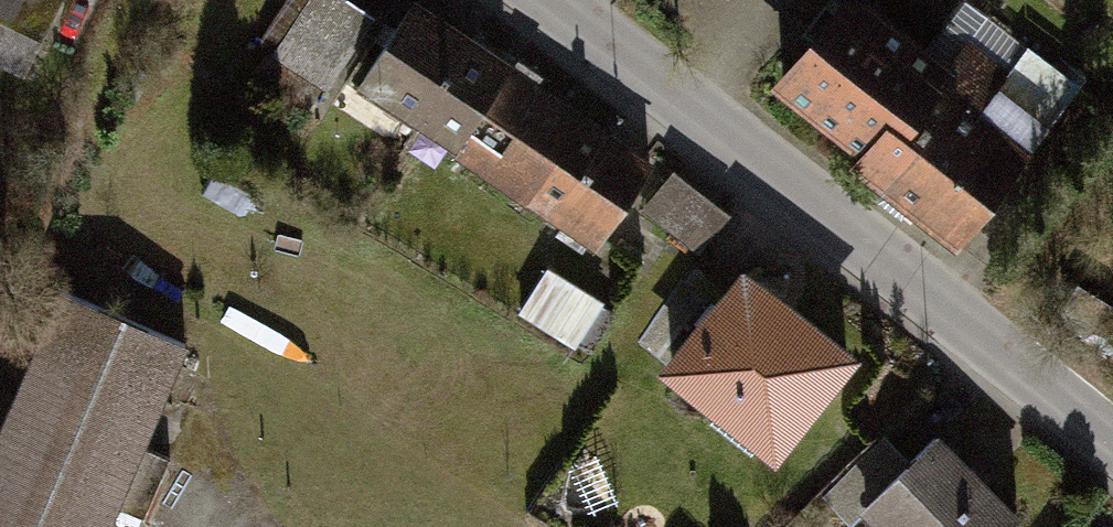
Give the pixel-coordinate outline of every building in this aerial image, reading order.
[(23,69),(58,0),(0,0),(0,58),(23,69)] [(357,0),(294,0),(253,73),(315,108),(372,9),(357,0)] [(768,93),(849,156),(838,171),(949,258),(1077,96),(962,6),(927,50),(864,0),(841,0),(768,93)] [(428,134),(486,50),(417,2),(359,86),(428,134)] [(486,50),(428,134),(592,247),(650,163),(486,50)] [(669,173),(646,223),(713,252),(736,202),(669,173)] [(585,346),(611,300),(553,267),(527,312),(585,346)] [(845,360),(733,274),(657,372),(768,458),(845,360)] [(44,293),(0,403),(0,526),(101,526),(173,344),(44,293)] [(860,510),(911,460),(881,430),(817,493),(846,523),(860,510)] [(933,437),(911,460),(860,510),(877,526),(996,526),(1009,514),(933,437)]
